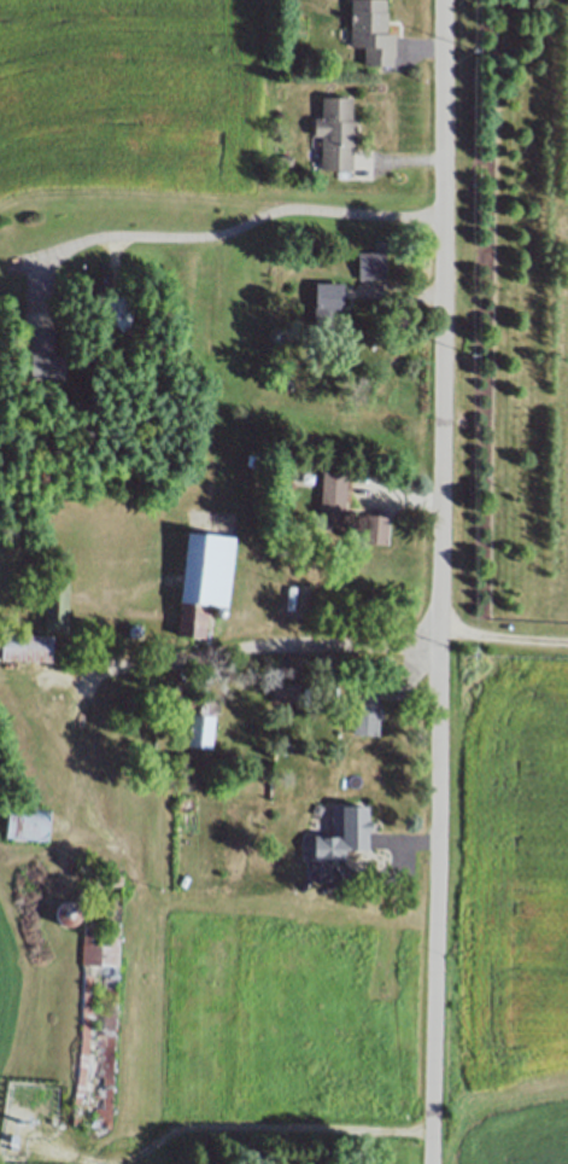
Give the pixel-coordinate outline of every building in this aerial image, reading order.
[(351,47),(351,0),(383,0),(383,11),(386,11),(386,31),(393,31),(393,65),(364,65),(363,47),(351,47)] [(351,169),(321,168),(322,135),(314,134),(315,117),(321,117),(322,94),(352,97),(351,121),(357,121),(356,141),(352,141),(351,169)] [(277,155),(292,155),(291,165),(276,165),(277,155)] [(357,254),(383,251),(385,278),(358,280),(357,254)] [(316,283),(341,281),(341,307),(339,307),(339,328),(311,328),(311,319),(312,319),(312,305),(316,305),(316,283)] [(98,334),(101,291),(131,293),(128,337),(98,334)] [(54,330),(53,354),(65,354),(65,378),(29,378),(30,330),(54,330)] [(247,453),(260,455),(258,467),(245,465),(247,453)] [(345,471),(342,526),(318,525),(321,471),(345,471)] [(363,513),(388,514),(386,545),(362,542),(363,513)] [(186,531),(234,536),(227,606),(206,605),(203,639),(176,636),(186,531)] [(51,663),(0,658),(0,633),(53,638),(51,663)] [(271,681),(299,683),(297,704),(270,702),(271,681)] [(171,683),(195,686),(195,694),(207,696),(206,715),(213,716),(211,749),(188,747),(191,710),(170,709),(171,683)] [(353,687),(380,689),(376,735),(351,733),(353,687)] [(47,809),(45,842),(4,838),(6,804),(47,809)] [(371,820),(371,832),(368,832),(368,850),(345,850),(345,862),(314,861),(314,836),(334,836),(334,805),(367,805),(367,820),(371,820)] [(79,926),(72,902),(53,908),(60,932),(79,926)] [(121,929),(119,966),(83,965),(84,933),(94,933),(94,944),(111,945),(111,927),(121,929)]
